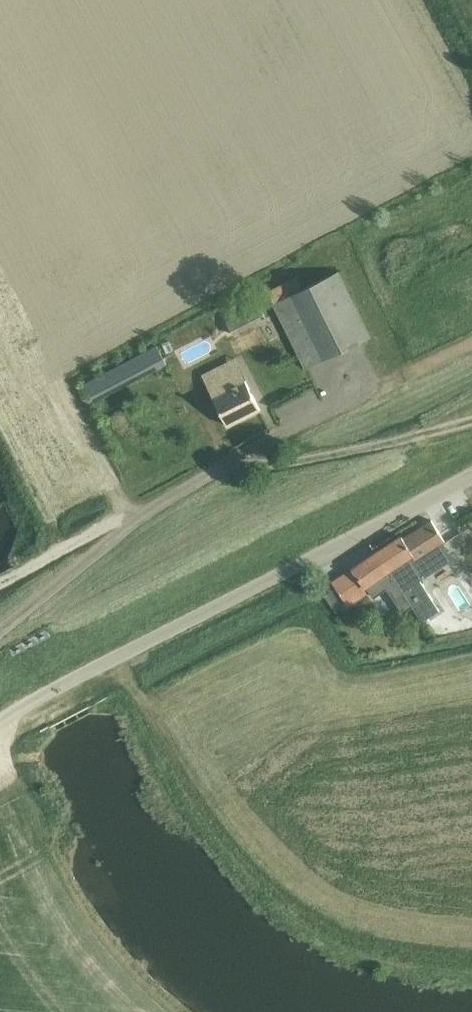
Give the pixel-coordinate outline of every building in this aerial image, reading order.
[(298,277),(269,292),(274,303),(307,369),(371,337),(339,272),(304,289),(298,277)] [(234,334),(267,318),(258,301),(225,317),(234,334)] [(157,378),(171,371),(158,346),(85,384),(94,402),(153,371),(157,378)] [(241,364),(208,379),(212,387),(229,425),(261,411),(249,382),(244,371),(241,364)] [(379,552),(378,552),(414,607),(423,622),(440,611),(421,581),(426,578),(424,575),(451,559),(443,546),(447,543),(433,520),(404,538),(403,536),(379,552)] [(354,568),(334,581),(348,603),(368,590),(374,599),(388,590),(404,614),(414,607),(378,552),(354,568)] [(344,608),(332,592),(326,597),(337,613),(344,608)]
